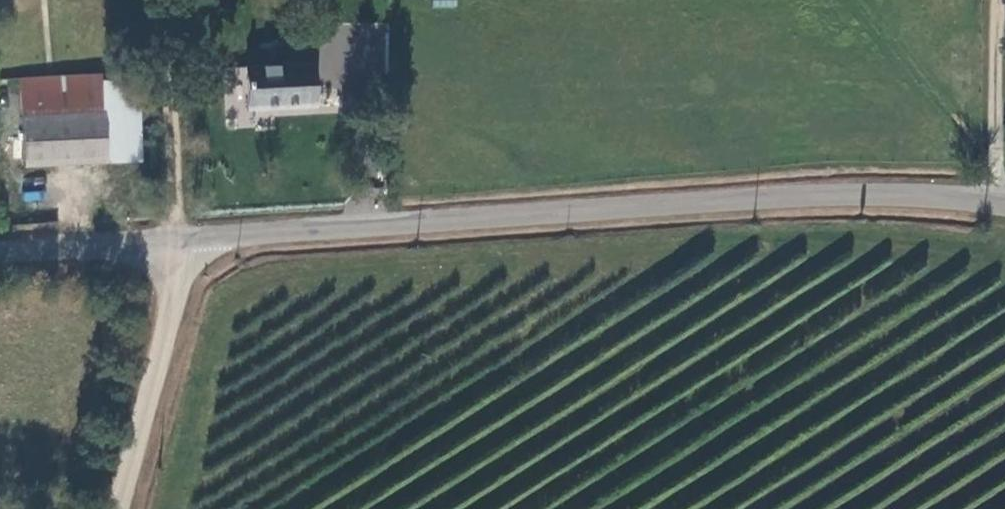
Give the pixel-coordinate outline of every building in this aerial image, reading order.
[(309,99),(307,58),(240,61),(244,103),(309,99)] [(148,161),(145,81),(109,83),(109,75),(27,79),(31,167),(148,161)]
